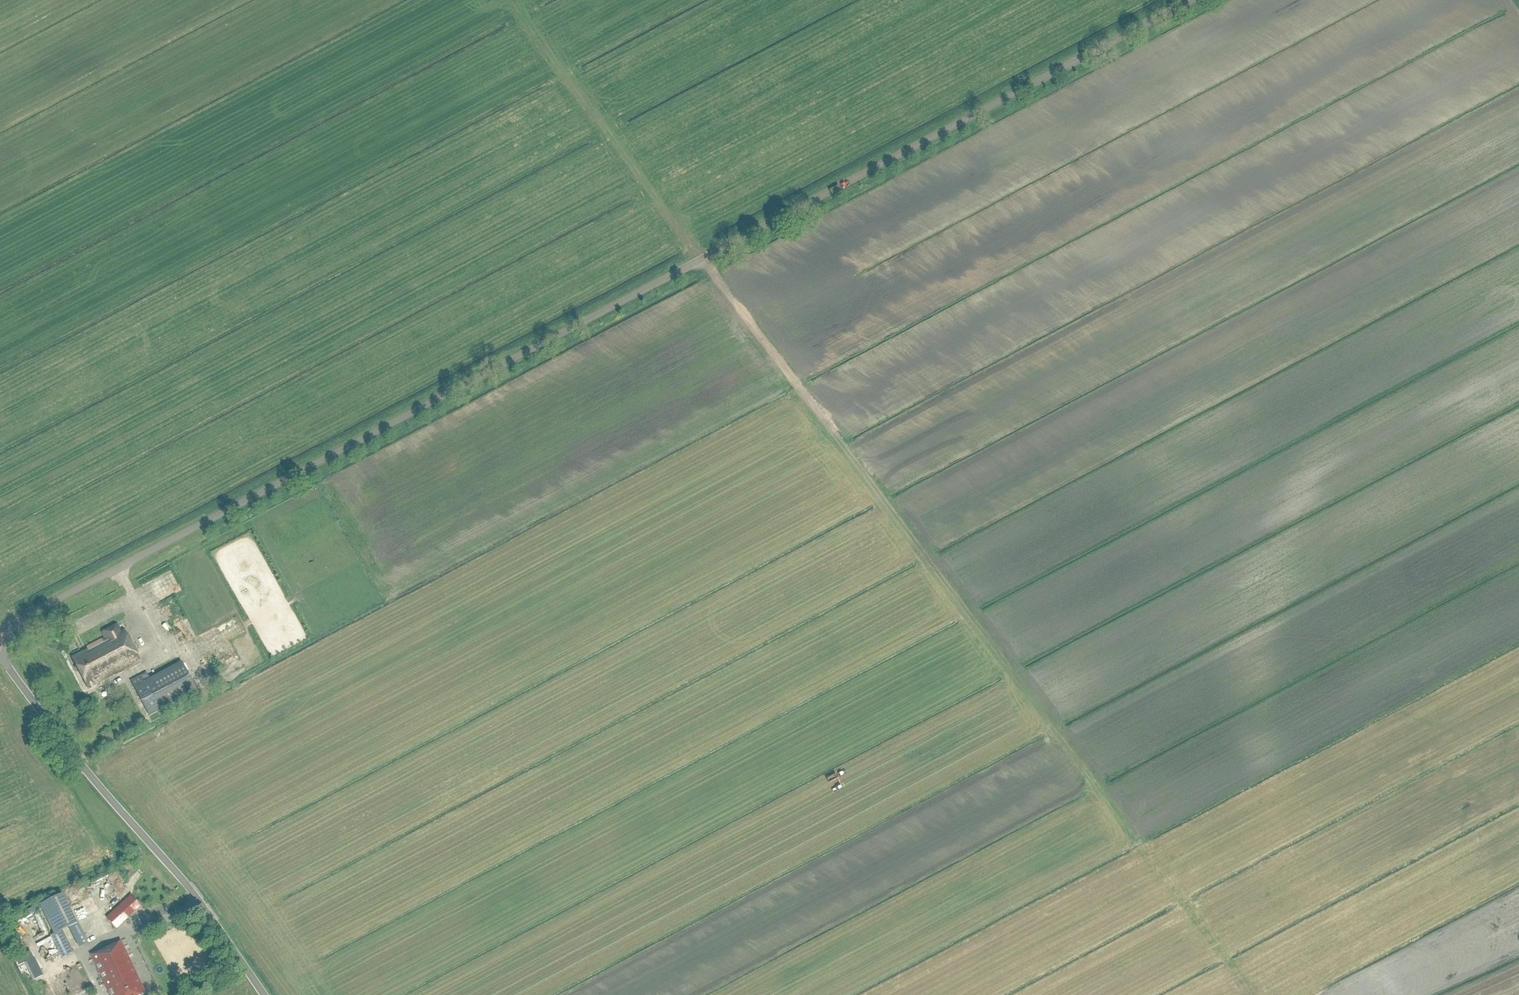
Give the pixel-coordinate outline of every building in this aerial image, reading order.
[(156,576),(158,581),(157,582),(163,592),(177,584),(169,569),(156,576)] [(172,626),(180,621),(174,611),(166,616),(172,626)] [(76,621),(71,622),(74,631),(79,629),(76,621)] [(114,625),(101,632),(106,641),(72,659),(88,689),(141,661),(125,631),(120,633),(114,625)] [(139,677),(130,681),(150,717),(198,692),(181,661),(149,679),(146,673),(139,677)] [(63,894),(40,905),(55,935),(77,924),(63,894)] [(132,897),(108,918),(117,928),(141,907),(132,897)] [(28,922),(32,932),(37,930),(32,920),(28,922)] [(91,956),(110,994),(142,994),(146,993),(121,941),(91,956)] [(129,941),(123,945),(131,955),(136,952),(129,941)] [(46,963),(35,966),(37,977),(49,974),(46,963)]
